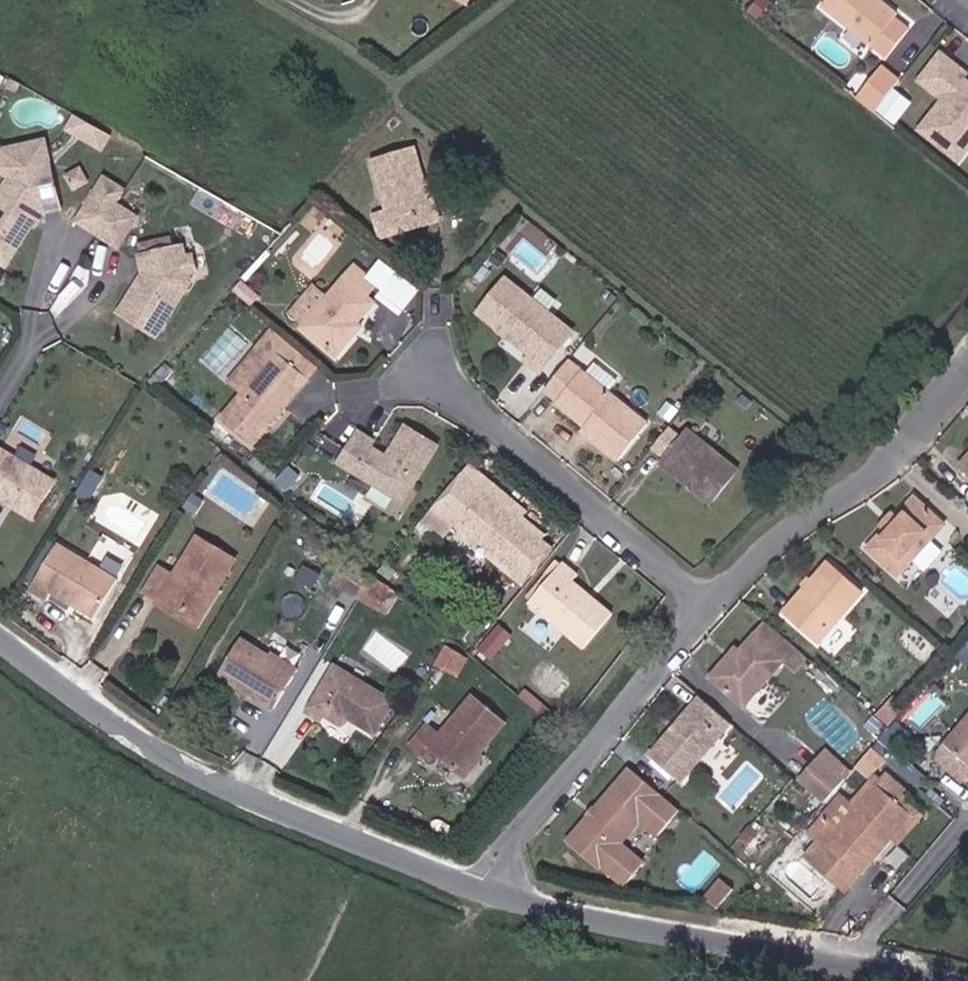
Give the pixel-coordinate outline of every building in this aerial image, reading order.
[(876,0),(829,0),(822,8),(888,58),(909,32),(895,21),(898,17),(876,0)] [(943,57),(922,83),(945,100),(921,132),(959,162),(967,151),(967,83),(965,81),(967,76),(943,57)] [(883,72),(858,103),(875,116),(901,85),(883,72)] [(50,164),(47,148),(40,143),(5,151),(0,158),(0,171),(11,177),(15,171),(23,170),(40,166),(50,164)] [(437,213),(428,183),(419,150),(376,163),(391,212),(395,225),(437,213)] [(40,166),(23,170),(15,171),(11,177),(0,194),(0,238),(15,247),(41,208),(59,204),(50,164),(40,166)] [(88,182),(81,169),(68,176),(75,189),(88,182)] [(434,182),(428,183),(437,213),(395,225),(391,212),(376,217),(383,241),(445,223),(434,182)] [(118,206),(123,198),(102,186),(97,193),(118,206)] [(79,221),(100,234),(118,206),(97,193),(79,221)] [(118,206),(100,234),(118,246),(136,217),(118,206)] [(141,246),(144,256),(172,250),(170,240),(141,246)] [(172,250),(144,256),(141,257),(144,273),(119,313),(154,337),(189,283),(188,278),(184,257),(182,248),(172,250)] [(184,257),(188,278),(197,275),(193,256),(184,257)] [(351,331),(360,322),(379,301),(372,294),(382,283),(361,264),(306,322),(339,352),(356,335),(351,331)] [(401,275),(386,293),(405,309),(420,291),(401,275)] [(578,330),(512,279),(485,312),(536,352),(531,360),(546,371),(578,330)] [(306,322),(332,295),(321,284),(295,311),(306,322)] [(364,326),(360,322),(351,331),(356,335),(364,326)] [(236,327),(207,357),(223,373),(253,344),(236,327)] [(276,353),(308,381),(318,368),(272,331),(229,383),(242,394),(276,353)] [(308,381),(276,353),(242,394),(219,422),(252,449),(308,381)] [(652,425),(573,360),(550,389),(563,401),(561,403),(590,427),(599,435),(596,439),(623,461),(652,425)] [(436,444),(404,424),(385,455),(369,445),(373,439),(358,430),(338,461),(402,500),(436,444)] [(691,441),(672,425),(657,445),(677,460),(691,441)] [(587,432),(596,439),(599,435),(590,427),(587,432)] [(698,432),(691,441),(677,460),(673,467),(716,499),(742,465),(698,432)] [(1,450),(0,452),(0,500),(34,520),(56,484),(1,450)] [(958,468),(967,477),(967,456),(958,468)] [(457,470),(518,518),(526,507),(466,459),(457,470)] [(283,490),(297,475),(288,466),(274,481),(283,490)] [(457,470),(432,500),(516,568),(541,536),(518,518),(457,470)] [(892,530),(885,531),(867,552),(899,578),(945,523),(914,497),(897,517),(898,522),(892,530)] [(880,526),(885,531),(892,530),(898,522),(897,517),(891,514),(880,526)] [(201,614),(217,587),(236,558),(199,535),(174,574),(160,567),(144,592),(156,600),(161,592),(201,614)] [(523,580),(549,548),(538,540),(516,568),(513,571),(523,580)] [(117,582),(59,547),(31,593),(47,602),(51,596),(94,621),(117,582)] [(331,582),(358,598),(371,578),(344,562),(331,582)] [(619,614),(598,597),(595,603),(574,588),(579,582),(583,577),(567,565),(535,605),(591,649),(619,614)] [(828,566),(812,584),(806,591),(784,618),(819,646),(863,594),(828,566)] [(371,578),(358,598),(375,608),(388,588),(371,578)] [(806,591),(812,584),(808,581),(802,588),(806,591)] [(595,603),(598,597),(579,582),(574,588),(595,603)] [(221,590),(217,587),(201,614),(161,592),(156,600),(154,604),(197,629),(221,590)] [(805,660),(764,625),(737,656),(729,666),(725,663),(709,681),(743,709),(782,663),(793,672),(805,660)] [(955,652),(953,654),(962,662),(967,654),(967,635),(955,652)] [(273,709),(293,676),(266,659),(268,656),(240,639),(218,676),(273,709)] [(266,659),(293,676),(298,669),(270,652),(268,656),(266,659)] [(734,653),(725,663),(729,666),(737,656),(734,653)] [(341,726),(346,718),(349,715),(355,719),(353,722),(374,735),(393,703),(334,667),(306,714),(320,721),(323,716),(341,726)] [(460,777),(480,754),(504,726),(471,697),(438,736),(424,724),(406,745),(420,757),(427,750),(460,777)] [(730,725),(702,699),(650,760),(679,785),(730,725)] [(943,744),(967,766),(967,716),(943,744)] [(843,780),(848,774),(824,752),(819,758),(843,780)] [(485,758),(480,754),(460,777),(465,781),(485,758)] [(822,805),(843,780),(819,758),(797,783),(822,805)] [(880,772),(871,783),(909,814),(887,839),(894,845),(919,816),(899,799),(905,792),(880,772)] [(658,840),(678,815),(630,773),(567,849),(598,874),(601,870),(625,890),(643,869),(619,848),(639,825),(658,840)] [(806,833),(821,846),(858,876),(887,839),(909,814),(871,783),(851,808),(836,797),(806,833)] [(858,876),(821,846),(810,859),(847,889),(858,876)] [(714,911),(730,892),(719,883),(703,901),(714,911)]
